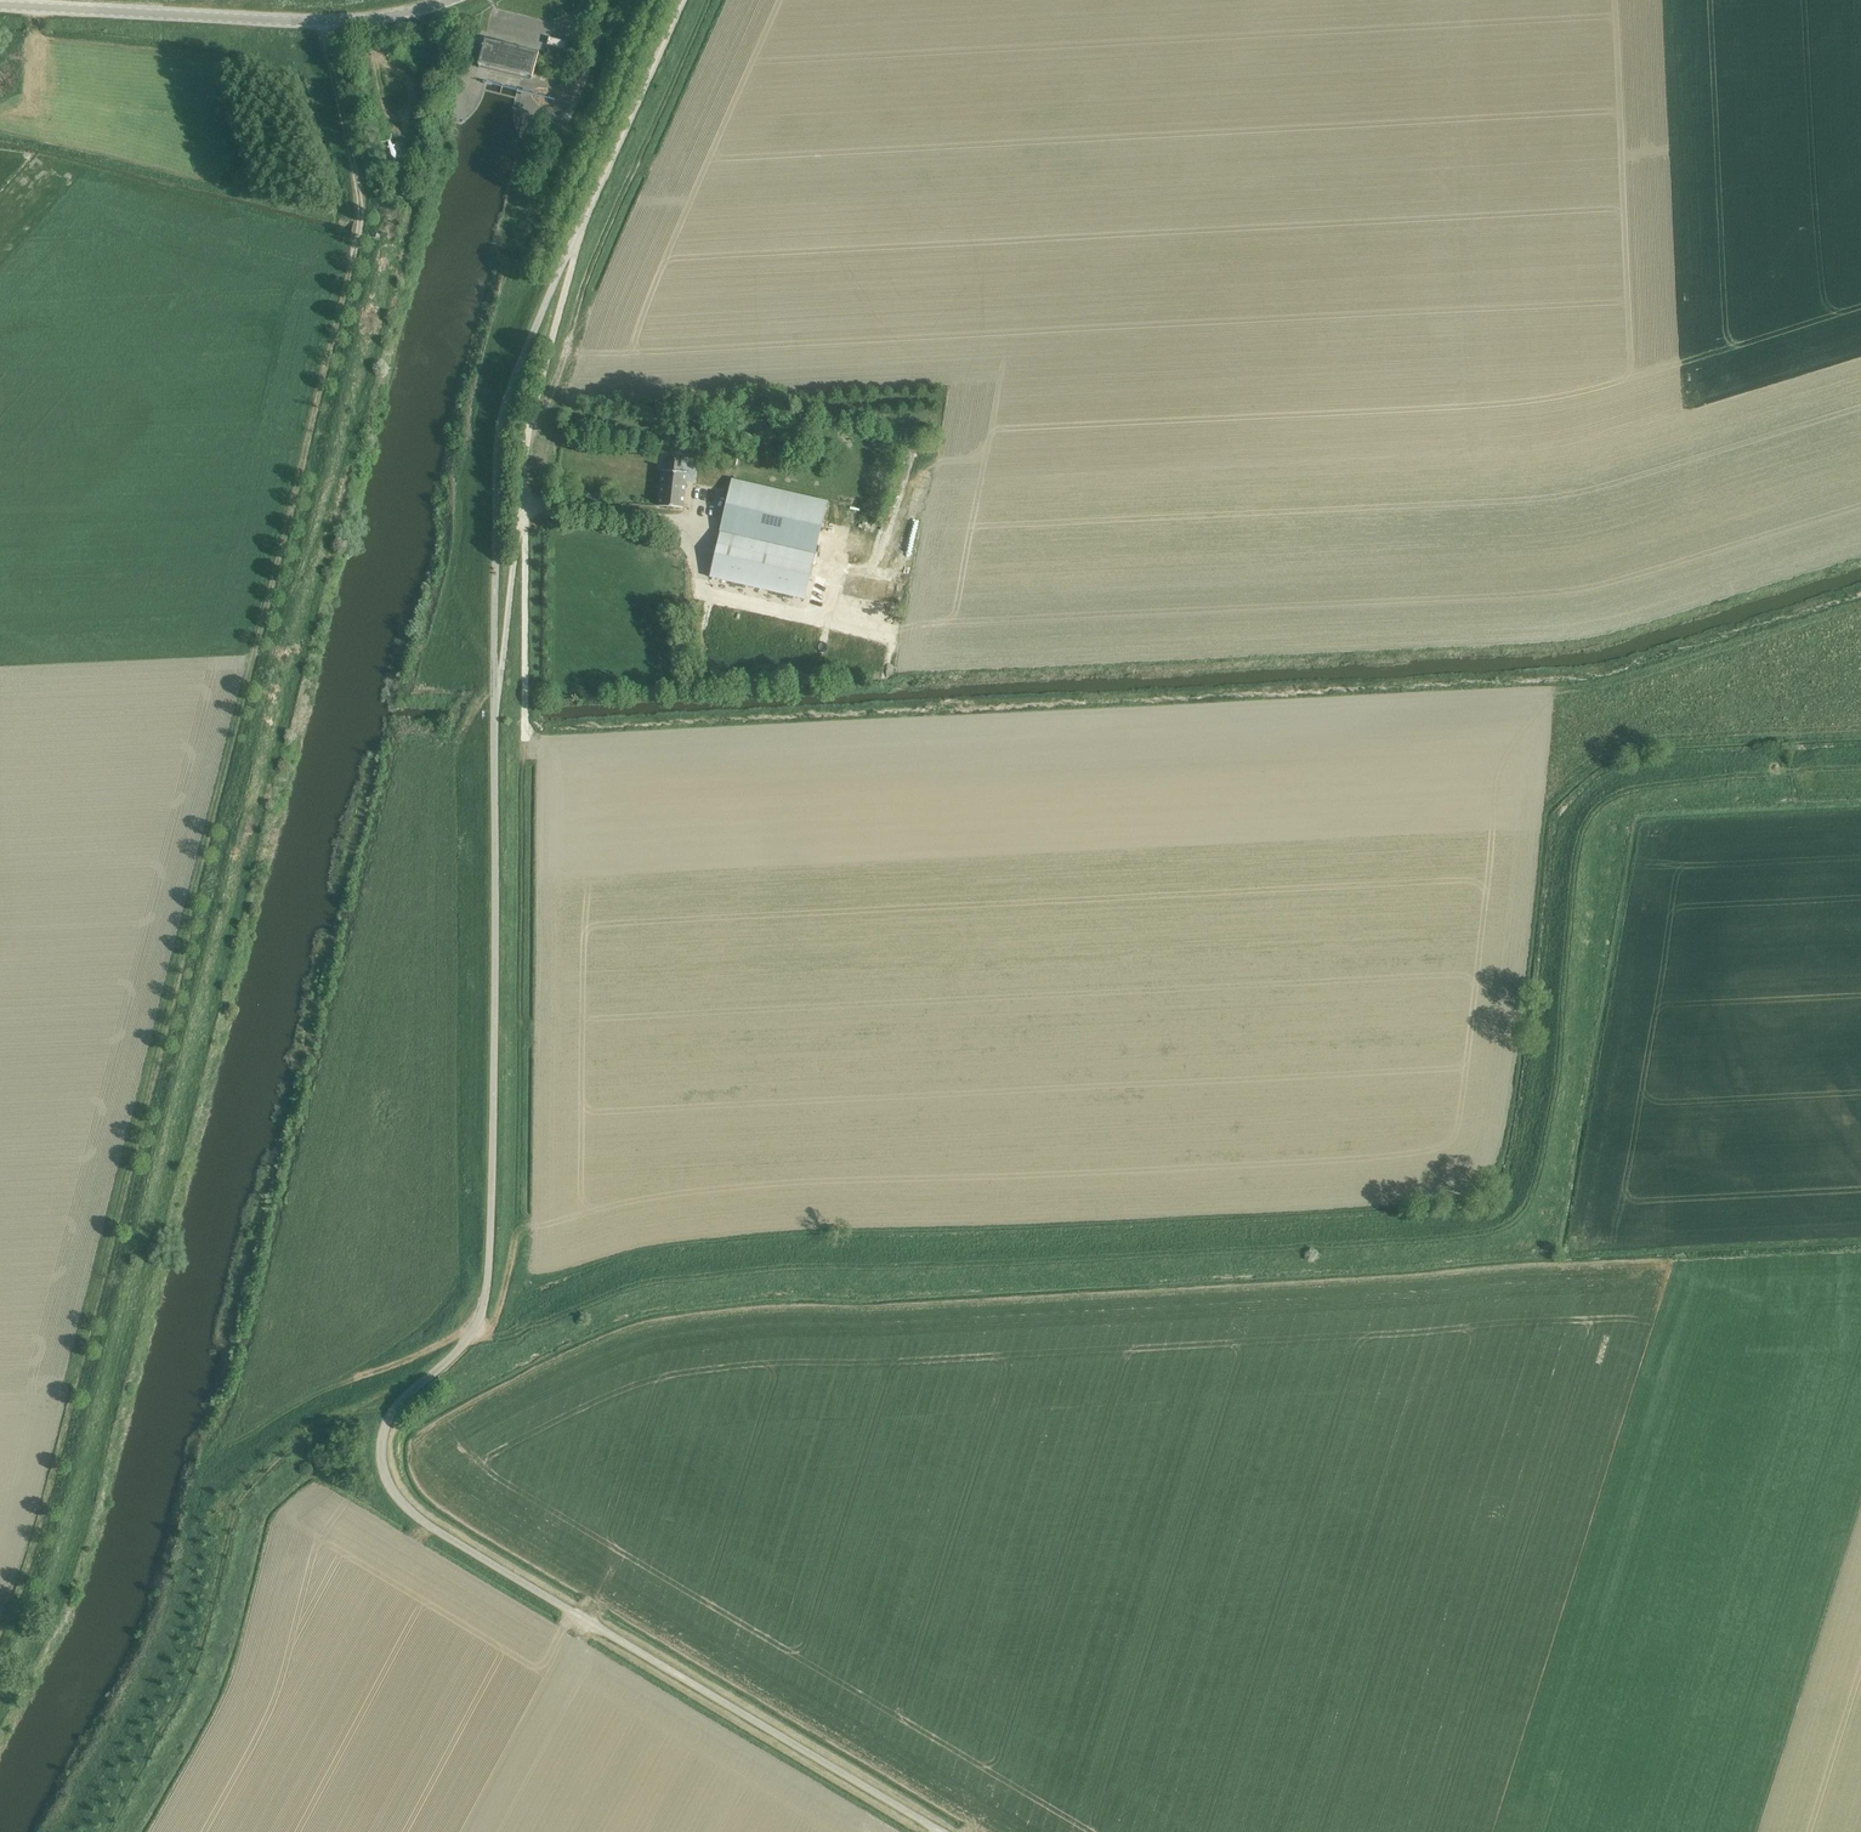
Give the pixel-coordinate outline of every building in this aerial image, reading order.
[(567,43),(549,38),(547,45),(565,50),(567,43)] [(539,54),(486,40),(479,67),(533,81),(539,54)] [(540,94),(536,110),(560,117),(565,102),(540,94)] [(398,145),(386,148),(388,155),(400,152),(398,145)] [(662,471),(659,506),(683,508),(687,473),(679,472),(681,459),(670,458),(669,471),(662,471)] [(732,480),(709,577),(805,599),(827,502),(732,480)] [(774,626),(772,633),(783,635),(784,628),(780,627),(782,619),(762,614),(760,623),(774,626)]
